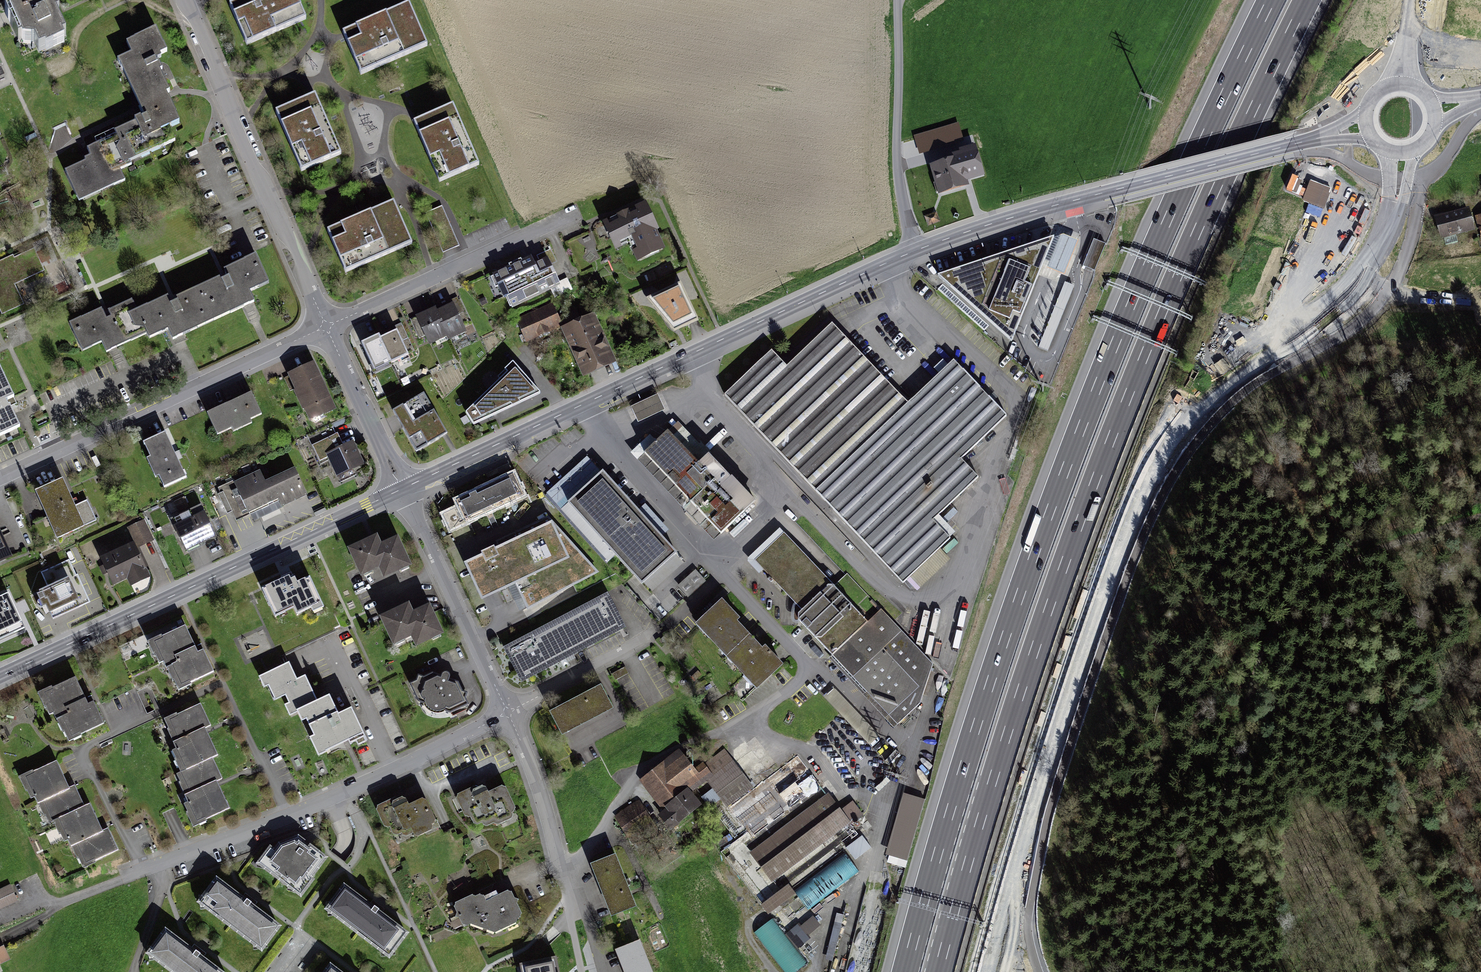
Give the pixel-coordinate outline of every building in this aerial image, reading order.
[(67,42),(56,21),(62,18),(53,1),(37,9),(33,0),(8,0),(13,9),(8,12),(26,48),(33,44),(40,56),(67,42)] [(247,39),(302,17),(295,0),(247,0),(234,5),(247,39)] [(349,33),(364,68),(426,42),(411,6),(349,33)] [(166,52),(155,29),(126,43),(132,54),(117,61),(139,107),(166,94),(169,92),(153,58),(166,52)] [(145,119),(115,134),(109,137),(123,167),(176,141),(169,127),(179,122),(166,94),(139,107),(145,119)] [(274,118),(295,166),(336,148),(315,101),(314,101),(274,118)] [(454,110),(415,126),(436,175),(474,159),(454,110)] [(65,172),(79,201),(124,180),(119,169),(123,167),(109,137),(86,147),(91,157),(84,160),(85,162),(65,172)] [(976,158),(930,173),(939,202),(970,192),(968,187),(984,182),(976,158)] [(392,207),(330,234),(347,273),(410,246),(397,216),(392,207)] [(644,213),(601,232),(613,259),(628,252),(636,268),(664,256),(644,213)] [(1466,214),(1433,221),(1438,243),(1471,236),(1466,214)] [(1056,233),(932,273),(1013,341),(1056,233)] [(1106,239),(1094,266),(1107,271),(1119,244),(1106,239)] [(25,305),(16,288),(46,273),(36,251),(15,261),(13,257),(0,264),(0,306),(5,315),(25,305)] [(207,285),(220,312),(244,301),(239,292),(267,279),(256,255),(225,269),(227,275),(207,285)] [(529,259),(500,273),(515,304),(557,284),(547,265),(535,271),(529,259)] [(179,332),(220,313),(207,285),(171,301),(168,296),(138,311),(148,333),(174,321),(179,332)] [(106,306),(72,321),(84,348),(110,337),(113,345),(146,330),(132,300),(108,312),(106,306)] [(692,302),(660,316),(669,336),(701,322),(692,302)] [(458,303),(436,313),(448,337),(470,326),(458,303)] [(551,306),(519,319),(528,340),(560,327),(551,306)] [(434,311),(411,322),(418,338),(425,335),(429,342),(445,335),(434,311)] [(602,314),(567,329),(588,378),(623,362),(602,314)] [(796,360),(780,343),(726,395),(906,583),(952,539),(933,518),(978,476),(961,458),(1005,417),(954,364),(916,400),(839,319),(796,360)] [(404,329),(381,339),(393,363),(415,353),(404,329)] [(379,336),(362,344),(372,368),(390,360),(379,336)] [(312,364),(284,377),(290,392),(297,389),(312,420),(333,410),(312,364)] [(523,366),(468,413),(478,426),(548,394),(523,366)] [(21,429),(9,401),(15,398),(5,377),(0,379),(0,439),(21,429)] [(210,412),(221,435),(261,416),(251,394),(210,412)] [(632,405),(639,420),(665,409),(658,394),(632,405)] [(446,435),(423,395),(395,412),(418,451),(446,435)] [(752,505),(678,425),(647,454),(721,533),(752,505)] [(166,431),(146,441),(152,453),(147,455),(157,476),(162,473),(167,484),(187,475),(166,431)] [(336,434),(312,445),(320,463),(327,459),(337,479),(365,466),(354,442),(343,448),(336,434)] [(677,553),(587,456),(545,495),(608,563),(616,555),(643,584),(677,553)] [(222,488),(235,517),(250,510),(254,518),(307,495),(296,470),(265,484),(260,472),(222,488)] [(534,499),(521,473),(461,502),(464,509),(447,517),(454,531),(470,523),(473,528),(534,499)] [(66,478),(37,491),(49,517),(39,521),(48,542),(94,521),(85,501),(78,504),(66,478)] [(174,522),(185,548),(216,534),(206,509),(174,522)] [(19,556),(0,515),(0,564),(19,556)] [(553,522),(466,564),(482,598),(515,582),(526,604),(595,570),(553,522)] [(836,579),(790,530),(757,562),(803,611),(794,618),(899,729),(931,699),(940,667),(848,568),(836,579)] [(382,534),(349,548),(363,580),(386,570),(389,577),(413,567),(399,537),(385,543),(382,534)] [(133,545),(104,560),(116,585),(146,570),(133,545)] [(51,590),(39,596),(43,604),(49,601),(58,620),(82,609),(80,605),(86,602),(67,562),(43,573),(51,590)] [(679,585),(689,596),(706,580),(696,569),(679,585)] [(288,580),(262,593),(275,618),(286,613),(283,608),(294,603),(299,614),(309,608),(313,614),(325,608),(310,579),(291,588),(288,580)] [(610,590),(505,647),(524,682),(629,626),(610,590)] [(30,622),(16,594),(0,602),(0,637),(30,622)] [(720,599),(693,626),(724,657),(751,631),(720,599)] [(410,605),(378,619),(391,651),(415,641),(418,649),(442,638),(428,607),(414,613),(410,605)] [(196,652),(185,627),(154,641),(165,666),(171,663),(196,652)] [(751,631),(724,657),(756,689),(783,663),(751,631)] [(213,674),(202,649),(196,652),(171,663),(182,687),(213,674)] [(298,709),(314,702),(302,675),(293,679),(285,661),(255,674),(260,685),(266,682),(273,696),(281,692),(285,701),(281,703),(286,714),(298,709)] [(625,667),(613,673),(620,687),(632,681),(625,667)] [(422,675),(411,685),(422,708),(431,712),(449,710),(468,701),(459,680),(441,675),(422,675)] [(52,684),(38,691),(45,706),(46,705),(50,713),(54,711),(57,717),(69,712),(66,705),(85,696),(76,676),(53,687),(52,684)] [(601,684),(548,712),(561,736),(614,708),(601,684)] [(367,734),(355,708),(339,715),(330,695),(314,702),(298,709),(302,719),(309,716),(317,734),(312,737),(320,755),(367,734)] [(69,712),(57,717),(63,730),(65,730),(69,738),(104,722),(94,699),(88,702),(85,696),(66,705),(69,712)] [(177,713),(164,719),(174,741),(206,727),(206,728),(211,726),(201,704),(178,715),(177,713)] [(859,729),(870,741),(878,733),(867,721),(859,729)] [(206,727),(174,741),(177,748),(173,750),(182,772),(213,758),(218,755),(206,728),(206,727)] [(684,751),(642,782),(666,813),(707,782),(684,751)] [(736,760),(709,781),(753,838),(824,785),(801,754),(757,788),(736,760)] [(182,772),(177,774),(186,795),(217,781),(222,779),(213,758),(182,772)] [(57,759),(20,776),(27,791),(29,790),(32,797),(36,795),(39,802),(71,787),(57,759)] [(217,781),(186,795),(189,801),(184,804),(195,828),(208,822),(206,819),(230,808),(217,781)] [(476,783),(456,793),(464,812),(470,813),(475,822),(493,826),(514,817),(517,809),(503,784),(476,783)] [(71,787),(39,802),(49,824),(55,821),(54,820),(86,805),(76,785),(71,787)] [(908,866),(925,797),(903,791),(885,861),(908,866)] [(828,792),(753,853),(779,886),(855,825),(828,792)] [(402,797),(376,810),(385,830),(417,837),(436,829),(439,821),(430,803),(423,800),(411,806),(402,797)] [(86,805),(54,820),(55,821),(64,841),(69,839),(72,845),(104,830),(91,803),(86,805)] [(637,804),(618,817),(639,847),(657,834),(637,804)] [(104,830),(72,845),(79,859),(81,858),(85,868),(97,863),(96,860),(119,849),(109,828),(104,830)] [(859,830),(843,839),(855,858),(871,848),(859,830)] [(730,835),(720,842),(723,847),(733,839),(730,835)] [(260,866),(303,895),(328,861),(296,838),(275,845),(260,866)] [(592,864),(611,914),(636,905),(617,855),(592,864)] [(216,881),(199,905),(260,949),(277,926),(216,881)] [(761,903),(779,889),(777,887),(771,891),(766,885),(754,895),(761,903)] [(0,893),(0,909),(18,900),(12,887),(0,893)] [(345,887),(327,910),(390,957),(408,934),(345,887)] [(488,901),(475,895),(456,903),(460,916),(472,927),(497,936),(526,918),(512,892),(488,901)] [(797,945),(822,926),(813,914),(788,933),(797,945)] [(774,917),(755,931),(784,971),(795,971),(807,963),(774,917)] [(0,934),(0,968),(17,961),(4,932),(0,934)] [(170,934),(154,954),(177,971),(220,971),(170,934)] [(623,971),(654,971),(641,940),(614,951),(623,971)] [(555,956),(520,964),(522,971),(558,971),(555,956)]
